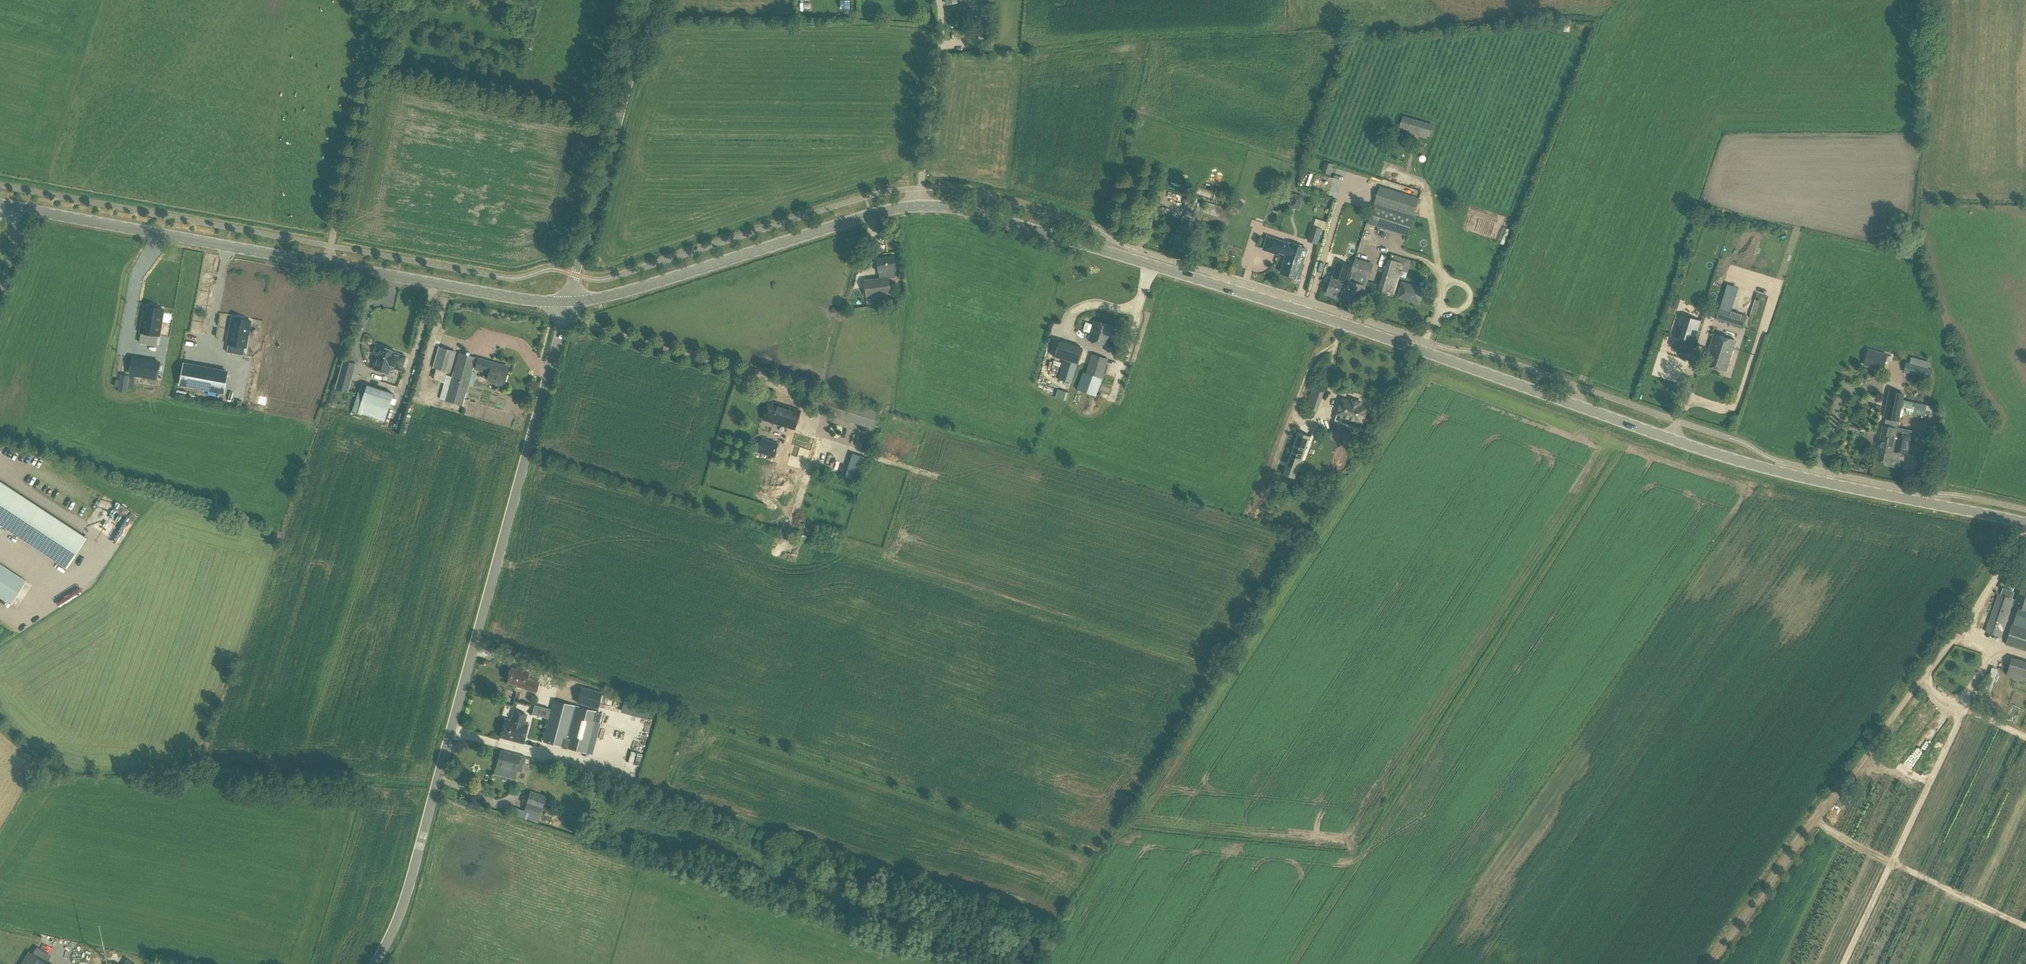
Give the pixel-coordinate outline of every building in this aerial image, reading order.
[(1404,116),(1401,127),(1430,136),(1433,125),(1404,116)] [(1397,150),(1398,141),(1382,141),(1381,150),(1397,150)] [(1402,145),(1401,152),(1419,155),(1420,148),(1402,145)] [(1206,189),(1207,183),(1194,181),(1193,187),(1206,189)] [(1380,187),(1369,222),(1408,234),(1418,199),(1380,187)] [(1303,197),(1294,194),(1292,201),(1301,203),(1303,197)] [(1187,201),(1185,210),(1202,215),(1201,217),(1228,226),(1232,211),(1206,202),(1204,206),(1187,201)] [(1321,220),(1322,215),(1311,212),(1310,218),(1321,220)] [(1171,237),(1169,246),(1172,247),(1185,251),(1192,228),(1194,219),(1185,216),(1182,226),(1179,225),(1177,230),(1175,238),(1171,237)] [(1313,227),(1309,241),(1317,244),(1322,230),(1313,227)] [(1268,236),(1264,250),(1278,255),(1280,250),(1288,253),(1282,273),(1300,279),(1304,265),(1303,264),(1307,249),(1268,236)] [(1350,242),(1347,252),(1355,255),(1358,245),(1350,242)] [(880,278),(864,281),(867,297),(879,295),(891,293),(888,277),(895,276),(893,269),(895,269),(893,256),(876,259),(878,272),(879,272),(880,278)] [(1093,259),(1091,266),(1097,268),(1099,261),(1093,259)] [(1389,259),(1380,289),(1395,294),(1404,263),(1389,259)] [(1333,276),(1328,294),(1342,298),(1361,304),(1367,285),(1366,285),(1372,265),(1356,260),(1350,280),(1349,280),(1348,285),(1340,282),(1341,279),(1340,279),(1341,273),(1346,275),(1349,265),(1337,262),(1334,271),(1336,272),(1334,277),(1333,276)] [(1402,282),(1398,298),(1418,304),(1423,288),(1402,282)] [(1727,283),(1720,307),(1731,310),(1738,287),(1727,283)] [(169,299),(165,324),(186,328),(187,323),(196,325),(197,322),(212,325),(215,308),(169,299)] [(141,333),(139,343),(155,345),(157,335),(158,336),(162,309),(158,308),(157,306),(151,305),(149,306),(145,306),(143,321),(141,322),(141,326),(142,327),(141,333)] [(1720,307),(1716,319),(1744,328),(1747,316),(1731,310),(1720,307)] [(1681,314),(1671,346),(1692,352),(1702,321),(1681,314)] [(235,318),(233,317),(230,333),(229,334),(228,337),(229,338),(228,344),(229,344),(227,352),(243,355),(244,347),(243,347),(248,320),(244,320),(243,318),(236,317),(235,318)] [(1094,320),(1088,340),(1105,345),(1108,334),(1111,335),(1113,326),(1094,320)] [(1714,333),(1704,364),(1727,371),(1737,341),(1714,333)] [(1059,340),(1054,357),(1064,360),(1077,364),(1083,347),(1059,340)] [(377,354),(373,368),(388,373),(390,367),(401,370),(406,356),(395,352),(395,351),(380,346),(379,348),(376,347),(375,348),(374,352),(374,353),(377,354)] [(439,347),(432,368),(450,372),(456,351),(439,347)] [(1868,349),(1863,365),(1884,370),(1888,354),(1868,349)] [(1906,361),(1923,366),(1926,356),(1909,351),(1906,361)] [(459,352),(445,401),(462,406),(469,384),(472,372),(476,357),(459,352)] [(1091,354),(1085,372),(1102,378),(1108,359),(1091,354)] [(156,378),(159,362),(132,357),(129,373),(156,378)] [(474,369),(489,374),(487,381),(504,385),(509,368),(493,364),(494,361),(478,357),(474,369)] [(342,360),(335,389),(346,392),(354,363),(342,360)] [(1064,360),(1058,378),(1072,382),(1077,364),(1064,360)] [(1906,362),(1904,373),(1929,379),(1930,379),(1931,375),(1932,370),(1928,369),(1927,368),(1910,363),(1906,362)] [(227,372),(184,364),(180,384),(223,393),(227,372)] [(1349,377),(1378,386),(1380,378),(1351,369),(1349,377)] [(1095,396),(1102,378),(1085,372),(1083,372),(1077,389),(1095,396)] [(116,381),(115,387),(119,388),(119,392),(127,393),(127,390),(133,390),(134,379),(129,378),(129,377),(121,376),(121,382),(116,381)] [(385,422),(394,394),(367,385),(358,413),(385,422)] [(811,390),(807,405),(814,407),(819,392),(811,390)] [(1890,391),(1885,418),(1899,421),(1900,414),(1914,416),(1915,414),(1916,406),(1917,403),(1903,400),(1904,394),(1890,391)] [(1309,399),(1307,407),(1316,410),(1318,403),(1309,399)] [(1341,399),(1337,414),(1354,420),(1354,421),(1360,423),(1361,422),(1363,422),(1367,408),(1359,405),(1360,402),(1351,399),(1350,402),(1341,399)] [(769,401),(763,420),(794,429),(800,411),(769,401)] [(1376,427),(1367,424),(1363,438),(1371,441),(1376,427)] [(861,440),(863,427),(854,425),(852,438),(861,440)] [(1882,430),(1876,460),(1885,461),(1885,465),(1899,468),(1901,460),(1900,459),(1901,452),(1907,453),(1910,436),(1905,435),(1906,429),(1899,427),(1899,428),(1883,425),(1882,430)] [(792,432),(783,459),(806,467),(815,440),(792,432)] [(1298,432),(1283,474),(1295,478),(1311,436),(1298,432)] [(761,439),(758,449),(773,453),(776,444),(761,439)] [(67,568),(86,538),(0,481),(0,524),(67,568)] [(1296,512),(1300,504),(1295,501),(1297,497),(1287,492),(1281,505),(1296,512)] [(102,499),(92,521),(98,524),(108,502),(102,499)] [(112,519),(117,511),(110,506),(104,514),(112,519)] [(776,550),(780,536),(773,534),(769,548),(776,550)] [(764,558),(762,563),(777,567),(779,562),(764,558)] [(11,604),(26,581),(0,564),(0,596),(11,604)] [(2014,606),(2018,607),(2019,605),(2025,608),(2025,565),(2014,606)] [(1999,594),(1986,631),(2001,636),(2014,599),(1999,594)] [(2019,606),(2007,644),(2025,650),(2025,608),(2019,606)] [(2007,675),(2025,681),(2025,662),(2012,658),(2007,675)] [(1989,684),(1994,662),(1988,660),(1983,682),(1989,684)] [(512,669),(508,682),(516,684),(515,686),(536,692),(539,683),(527,679),(528,673),(512,669)] [(581,687),(577,702),(598,707),(602,692),(581,687)] [(507,708),(508,698),(501,698),(500,707),(507,708)] [(623,699),(620,710),(646,717),(648,706),(623,699)] [(554,700),(543,742),(592,754),(603,713),(554,700)] [(506,719),(501,737),(523,744),(528,725),(524,724),(527,715),(514,712),(511,721),(506,719)] [(1920,727),(1901,756),(1910,762),(1929,733),(1920,727)] [(502,751),(496,774),(507,777),(509,769),(521,772),(525,757),(502,751)] [(562,778),(570,777),(569,769),(561,769),(562,778)] [(527,802),(524,811),(531,813),(548,819),(551,810),(553,804),(536,798),(529,796),(527,802)] [(22,963),(51,963),(29,951),(22,963)]
